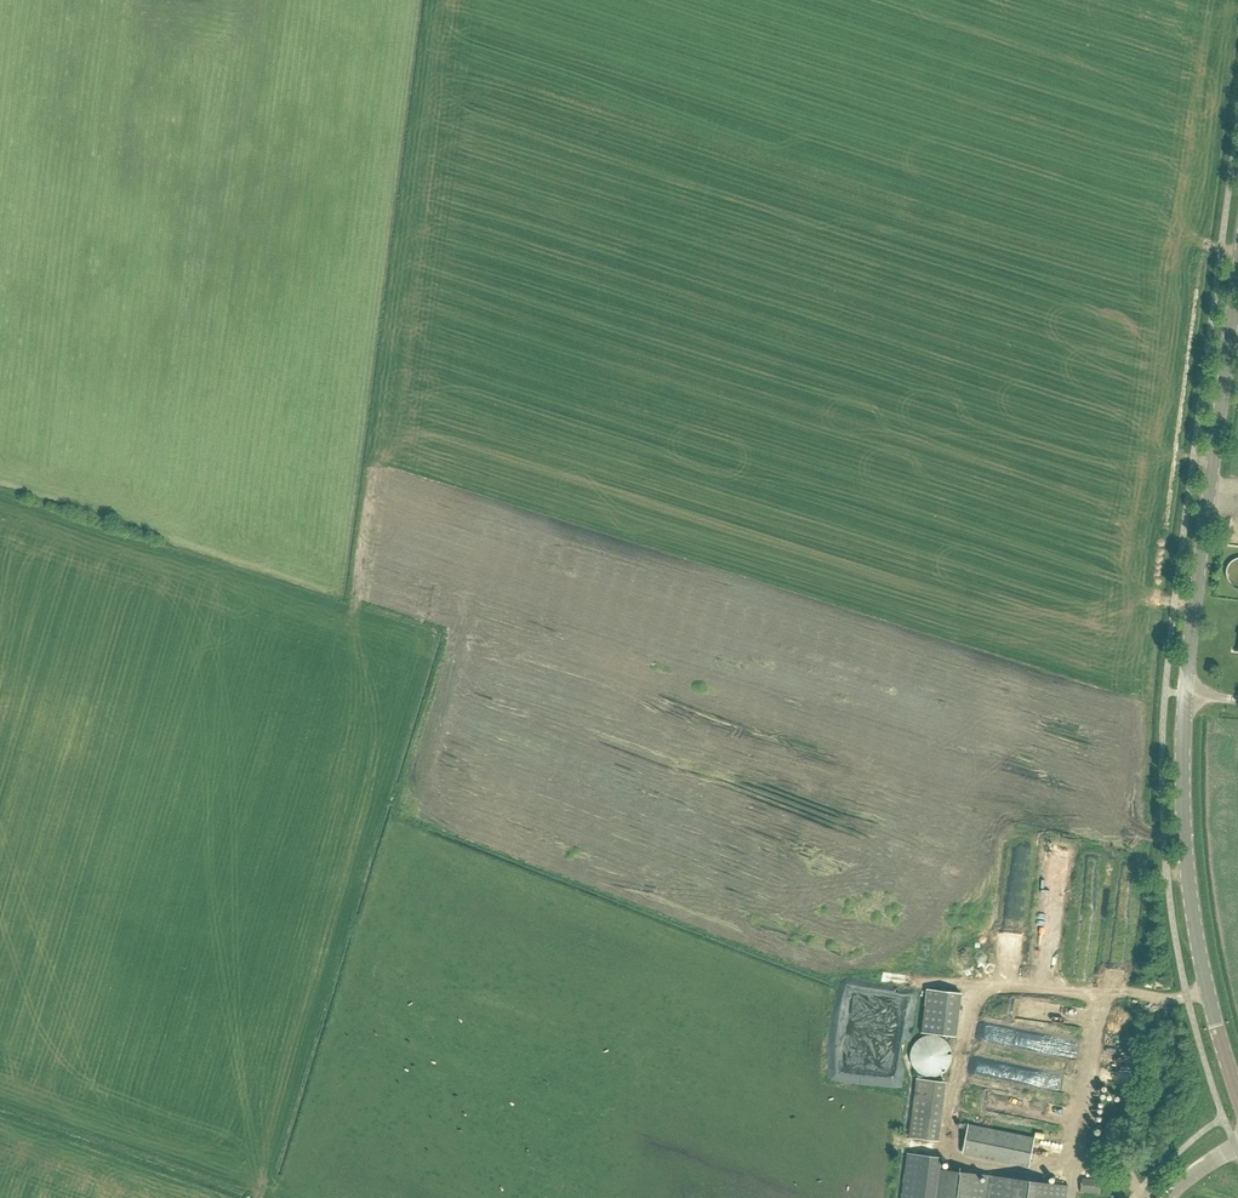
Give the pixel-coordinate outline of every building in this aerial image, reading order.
[(921,1031),(957,1035),(962,991),(926,987),(921,1031)] [(1041,1015),(1041,1021),(1080,1022),(1081,1005),(1029,1004),(1028,1015),(1041,1015)] [(908,1137),(938,1141),(945,1082),(915,1078),(908,1137)] [(1020,1107),(1022,1101),(1006,1098),(1005,1104),(1020,1107)] [(1029,1167),(1035,1138),(967,1124),(961,1154),(1029,1167)] [(1066,1185),(1066,1184),(980,1174),(974,1173),(964,1172),(954,1170),(942,1169),(941,1169),(941,1167),(942,1157),(907,1153),(906,1164),(902,1197),(1064,1197),(1066,1185)] [(1099,1194),(1101,1180),(1082,1177),(1080,1191),(1099,1194)]
